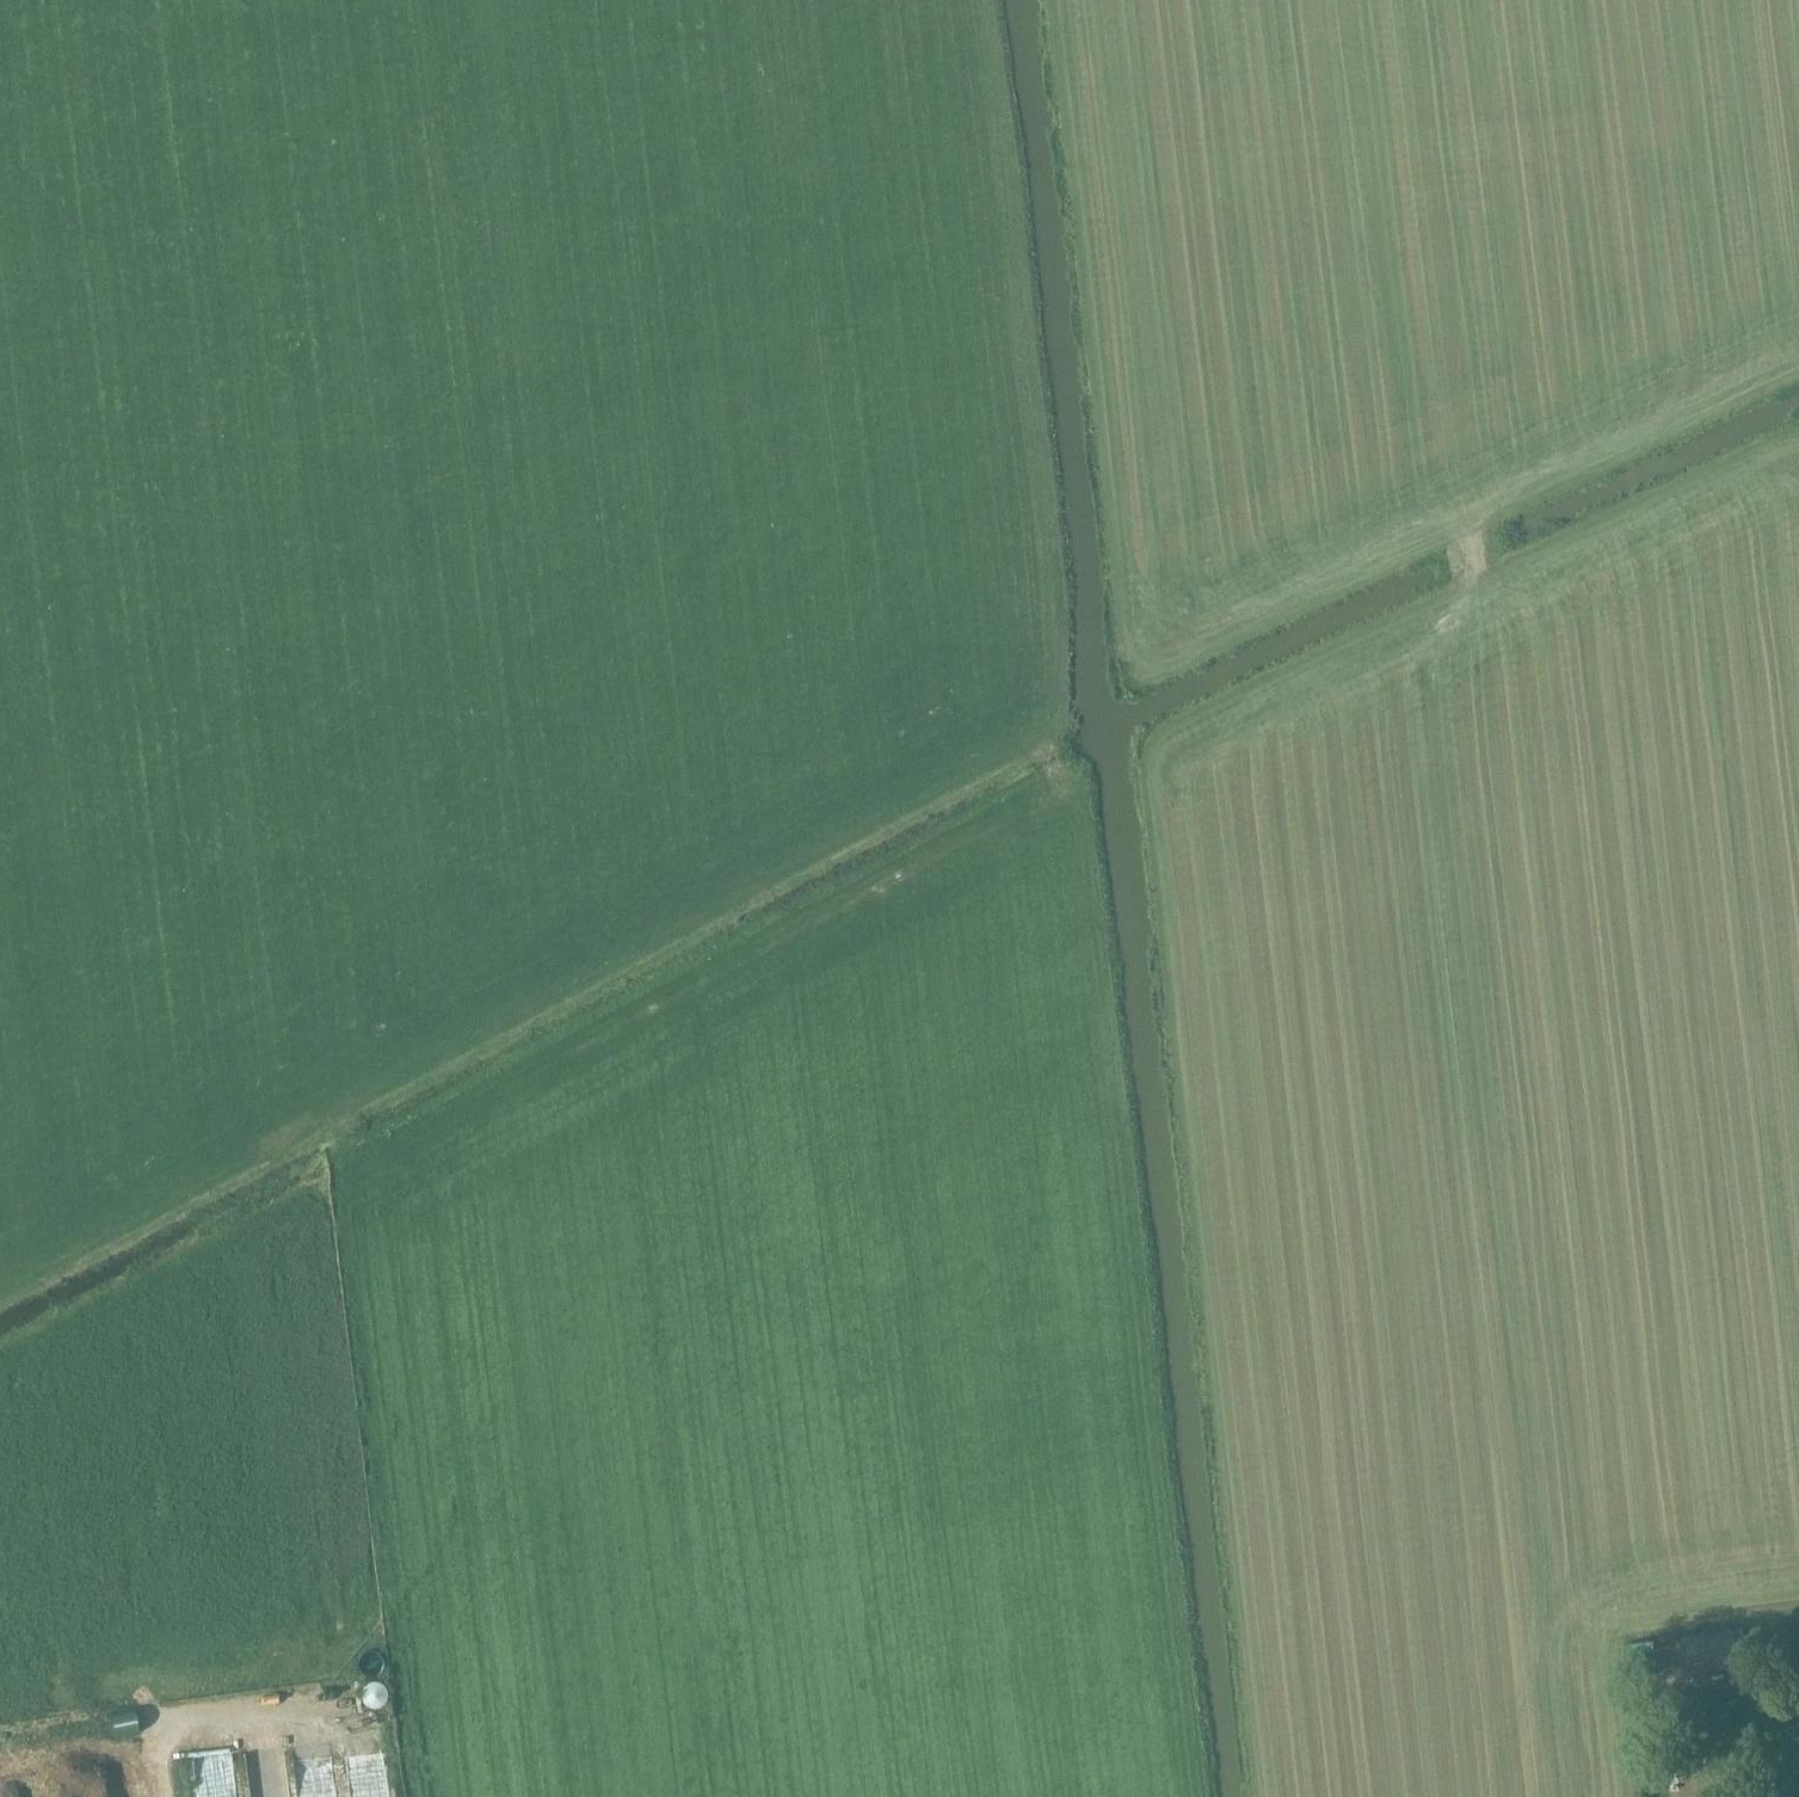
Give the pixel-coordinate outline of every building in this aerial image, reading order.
[(1779,1787),(1781,1796),(1798,1796),(1798,1783),(1779,1787)]
